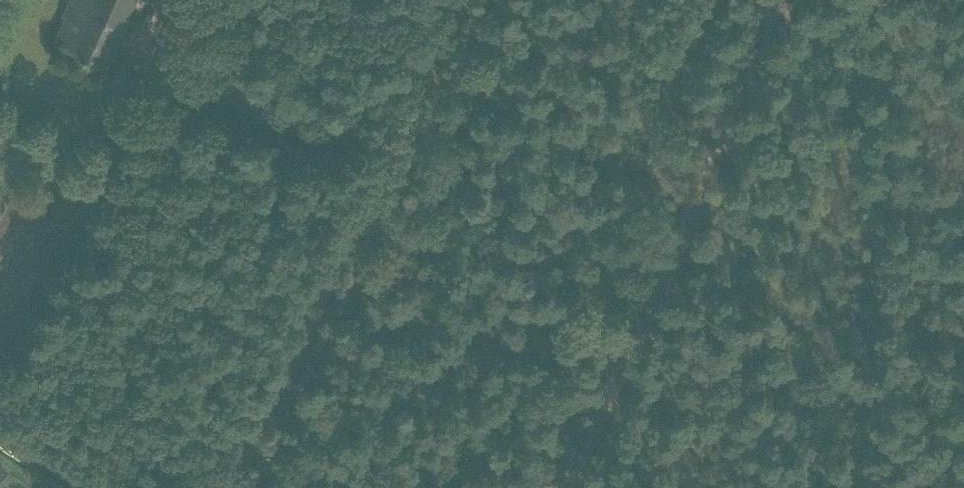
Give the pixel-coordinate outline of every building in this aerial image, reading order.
[(64,10),(84,19),(71,48),(105,64),(135,0),(68,0),(64,10)] [(2,439),(11,427),(0,421),(0,438),(2,439)]
